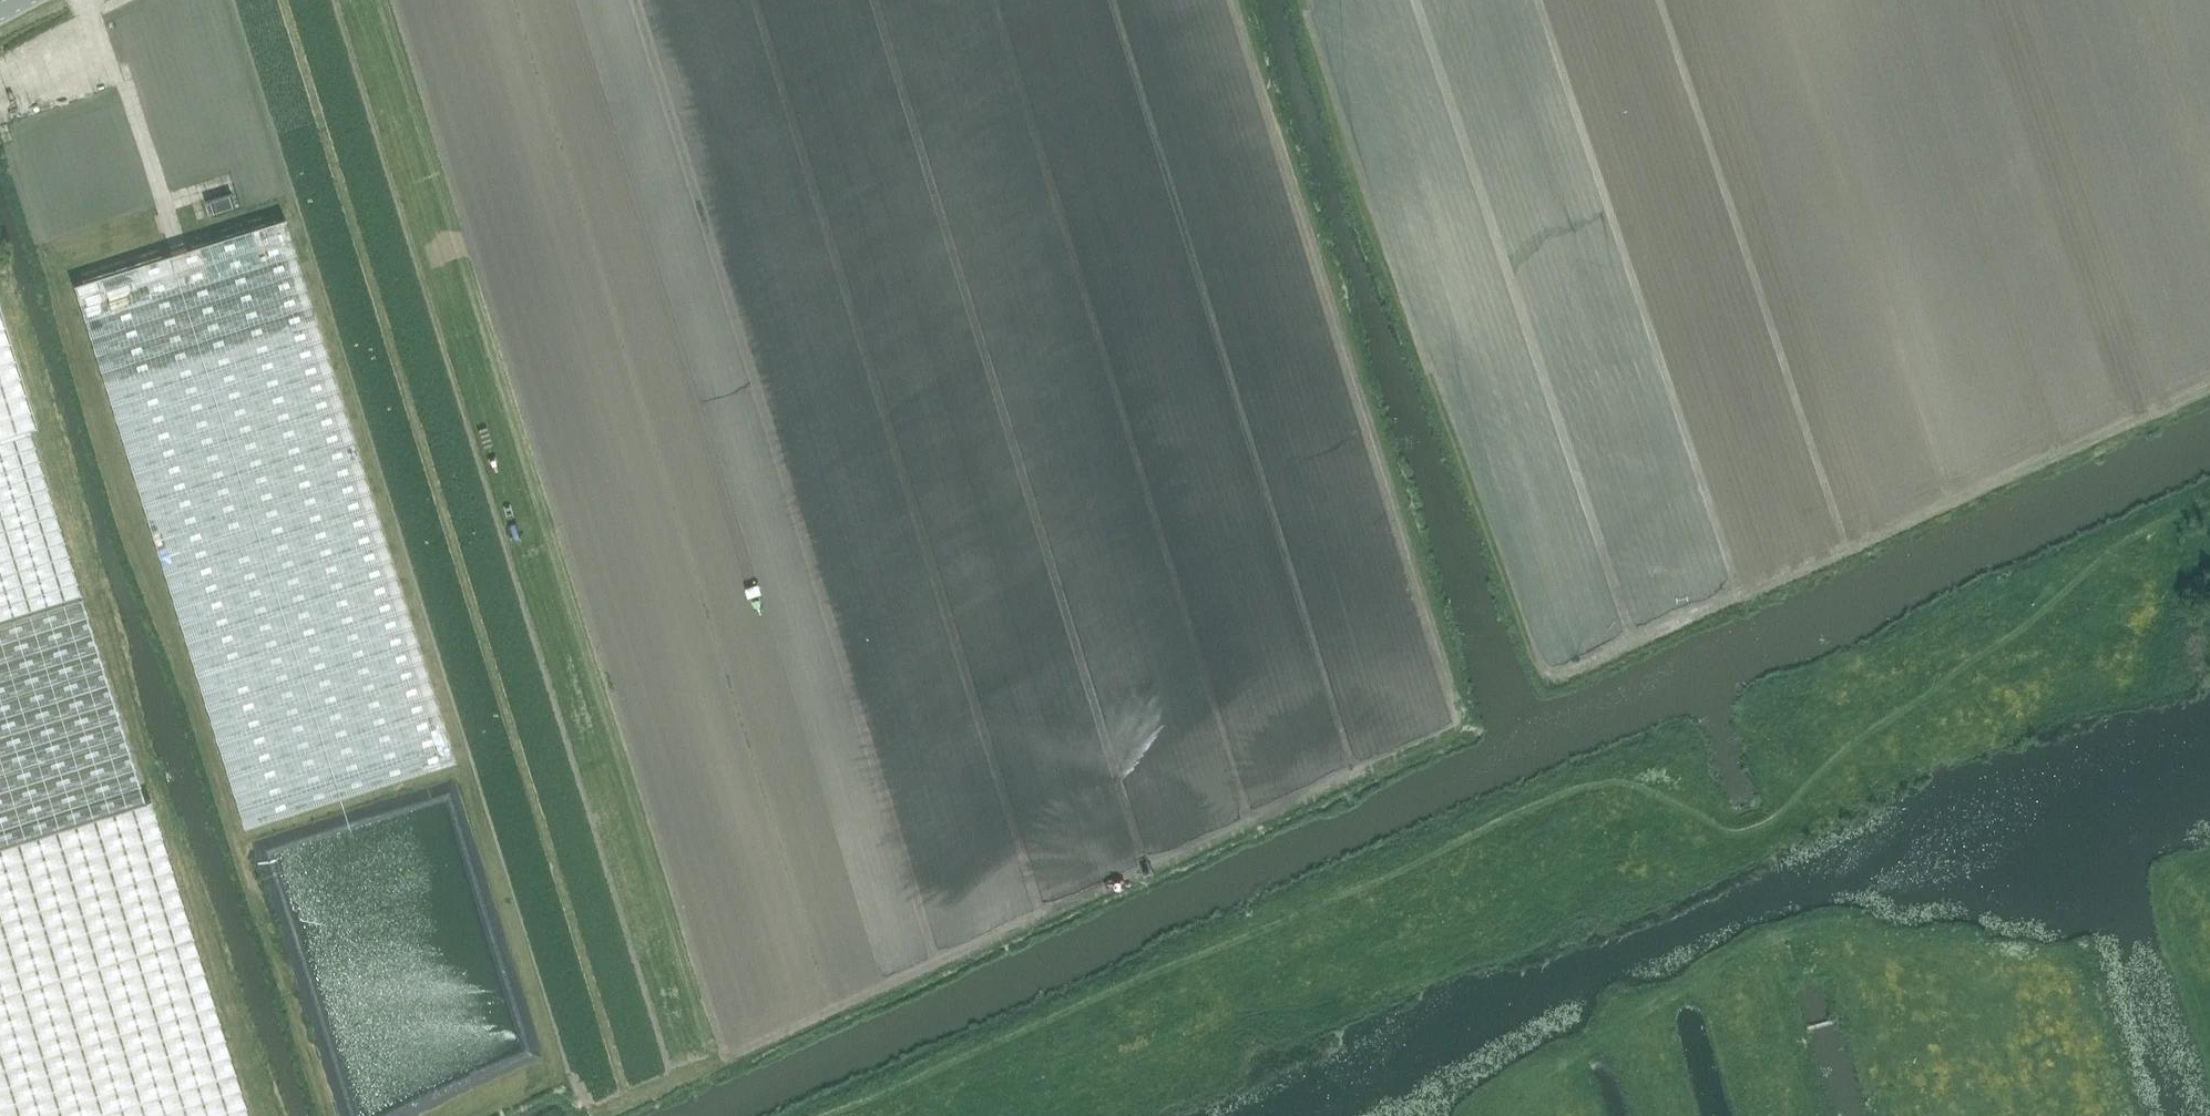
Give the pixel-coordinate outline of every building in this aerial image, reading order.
[(285,217),(73,283),(244,826),(456,760),(285,217)] [(150,798),(144,799),(0,336),(0,1115),(249,1115),(150,798)]
